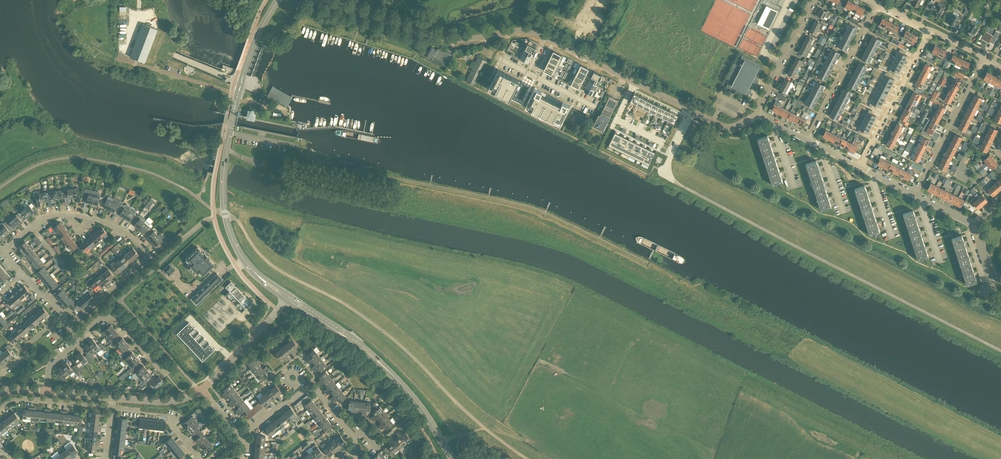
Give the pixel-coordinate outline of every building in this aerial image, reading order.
[(832,0),(837,3),(835,8),(838,9),(839,8),(840,6),(839,6),(842,1),(839,0),(832,0)] [(840,6),(839,8),(843,10),(844,8),(845,7),(850,10),(854,3),(848,0),(846,4),(844,2),(841,7),(840,6)] [(859,6),(854,3),(850,10),(855,12),(854,15),(859,6)] [(940,6),(937,5),(937,6),(933,4),(930,9),(934,11),(933,14),(934,15),(935,16),(937,17),(938,16),(939,17),(944,8),(943,8),(944,8),(944,7),(944,6),(943,6),(943,5),(942,5),(941,5),(940,6)] [(859,6),(854,15),(860,18),(865,9),(859,6)] [(778,11),(769,7),(760,25),(769,29),(778,11)] [(827,9),(826,11),(821,9),(818,15),(824,18),(825,16),(828,18),(830,15),(830,16),(832,12),(827,9)] [(954,11),(952,14),(948,23),(954,26),(956,22),(960,24),(963,17),(958,14),(958,13),(954,11)] [(885,27),(888,21),(883,18),(879,25),(885,27)] [(813,26),(820,30),(821,30),(824,24),(816,20),(813,26)] [(966,30),(971,33),(970,34),(974,36),(979,27),(976,25),(974,22),(971,20),(966,30)] [(888,21),(885,27),(890,30),(894,24),(888,21)] [(145,63),(158,30),(142,23),(129,56),(145,63)] [(857,28),(849,24),(847,23),(844,28),(847,30),(854,34),(857,28)] [(894,24),(890,30),(893,32),(892,35),(895,37),(896,35),(897,36),(900,31),(897,30),(899,26),(894,24)] [(820,30),(813,26),(810,31),(816,34),(817,31),(819,32),(820,30)] [(854,34),(847,30),(844,35),(851,39),(854,34)] [(902,32),(899,37),(902,38),(903,37),(908,40),(912,33),(906,30),(904,34),(902,32)] [(989,41),(990,41),(990,42),(993,44),(1000,32),(996,30),(996,31),(995,30),(990,32),(989,33),(986,31),(982,39),(988,43),(989,41)] [(912,33),(908,40),(907,41),(913,44),(917,36),(912,33)] [(844,35),(841,41),(849,44),(851,39),(844,35)] [(810,45),(813,39),(807,36),(804,42),(810,45)] [(870,42),(877,45),(886,50),(887,48),(886,47),(879,43),(880,40),(873,36),(870,42)] [(524,48),(533,53),(536,48),(531,45),(533,42),(529,40),(528,44),(527,43),(524,48)] [(849,44),(841,41),(838,46),(846,50),(849,44)] [(802,47),(810,51),(810,52),(813,46),(810,45),(804,42),(802,47)] [(870,42),(868,47),(874,51),(877,45),(870,42)] [(937,55),(941,48),(935,45),(932,52),(933,53),(932,55),(936,56),(937,55)] [(430,51),(427,57),(432,60),(439,64),(445,52),(438,48),(437,49),(432,47),(430,51)] [(523,47),(521,52),(531,58),(533,53),(524,48),(523,47)] [(810,51),(802,47),(799,53),(807,57),(810,51)] [(874,51),(868,47),(865,53),(872,56),(874,51)] [(941,48),(937,55),(943,58),(942,59),(944,60),(947,56),(945,55),(946,51),(941,48)] [(832,49),(829,55),(836,58),(839,53),(832,49)] [(553,51),(551,56),(561,61),(564,56),(553,51)] [(521,52),(518,57),(528,63),(531,58),(521,52)] [(899,52),(896,57),(904,61),(907,56),(899,52)] [(872,56),(865,53),(862,58),(869,62),(872,56)] [(945,61),(943,65),(947,67),(949,63),(950,61),(955,64),(959,57),(953,54),(951,58),(949,57),(947,61),(945,61)] [(757,79),(763,66),(742,55),(738,65),(734,63),(726,78),(730,80),(727,86),(747,97),(754,84),(756,85),(757,82),(758,80),(757,79)] [(829,55),(826,60),(834,64),(836,58),(829,55)] [(551,56),(548,61),(559,66),(561,61),(551,56)] [(478,57),(466,81),(475,86),(475,84),(478,85),(480,80),(478,79),(485,65),(487,66),(489,62),(487,61),(478,57)] [(796,57),(793,63),(799,66),(802,60),(796,57)] [(959,57),(955,64),(961,67),(964,60),(959,57)] [(826,60),(824,65),(831,69),(834,64),(826,60)] [(970,63),(964,60),(961,67),(966,70),(970,63)] [(548,61),(546,66),(556,71),(559,66),(548,61)] [(799,66),(793,63),(791,69),(796,72),(799,66)] [(867,70),(865,69),(867,66),(860,63),(857,68),(864,72),(866,73),(867,70)] [(923,69),(929,72),(932,74),(933,71),(930,70),(932,66),(926,63),(923,69)] [(578,69),(586,74),(589,69),(581,64),(578,69)] [(824,65),(821,71),(828,74),(831,69),(824,65)] [(900,69),(892,65),(890,69),(898,73),(900,69)] [(546,66),(543,70),(554,76),(556,71),(546,66)] [(864,72),(857,68),(854,74),(861,77),(864,72)] [(498,69),(488,88),(510,99),(519,80),(498,69)] [(575,74),(584,78),(586,74),(578,69),(577,69),(575,74)] [(798,73),(796,72),(791,69),(788,74),(793,77),(795,75),(797,76),(798,73)] [(929,72),(923,69),(920,74),(926,77),(929,72)] [(594,71),(591,76),(601,81),(602,82),(604,76),(594,71)] [(828,74),(821,71),(818,76),(825,80),(828,74)] [(989,82),(993,74),(987,71),(984,79),(986,80),(985,82),(988,84),(989,82)] [(574,73),(571,78),(573,79),(582,83),(584,78),(575,74),(574,73)] [(854,74),(851,79),(858,83),(861,77),(854,74)] [(920,74),(917,79),(923,82),(926,77),(920,74)] [(993,74),(989,82),(995,85),(999,77),(993,74)] [(591,76),(589,81),(598,86),(598,85),(601,81),(591,76)] [(884,76),(881,81),(891,86),(894,81),(884,76)] [(573,79),(571,84),(579,88),(582,83),(573,79)] [(782,85),(788,88),(790,88),(791,88),(793,84),(792,83),(785,79),(782,85)] [(858,83),(851,79),(848,85),(855,88),(858,83)] [(923,82),(917,79),(915,85),(917,86),(921,88),(923,82)] [(952,84),(958,87),(961,82),(955,79),(952,84)] [(589,81),(587,86),(597,91),(599,86),(598,85),(598,86),(589,81)] [(891,86),(881,81),(878,87),(888,92),(891,86)] [(814,87),(821,91),(824,85),(817,82),(814,87)] [(958,87),(952,84),(949,83),(946,88),(949,90),(955,93),(958,87)] [(788,88),(782,85),(779,90),(781,91),(780,94),(786,96),(787,94),(785,93),(788,88)] [(587,86),(584,91),(594,96),(597,91),(587,86)] [(821,91),(814,87),(811,93),(818,96),(821,91)] [(878,87),(876,92),(885,97),(888,92),(878,87)] [(527,102),(525,107),(561,125),(563,120),(570,106),(567,105),(568,104),(563,102),(542,92),(542,91),(537,89),(535,88),(527,102)] [(841,94),(848,98),(851,92),(844,88),(841,94)] [(259,90),(256,98),(262,100),(265,92),(259,90)] [(949,90),(947,95),(953,98),(955,93),(949,90)] [(914,91),(911,97),(917,100),(920,95),(914,91)] [(885,97),(876,92),(873,97),(883,103),(885,97)] [(634,93),(630,101),(636,105),(641,96),(634,93)] [(811,93),(808,98),(816,102),(818,96),(811,93)] [(848,98),(841,94),(839,99),(846,103),(848,98)] [(950,103),(953,98),(947,95),(945,94),(942,99),(950,103)] [(975,94),(972,100),(979,104),(983,105),(987,108),(989,105),(984,102),(984,103),(981,101),(982,98),(975,94)] [(603,130),(618,100),(610,96),(600,116),(599,115),(594,126),(603,130)] [(641,96),(636,105),(643,108),(647,99),(641,96)] [(883,103),(873,97),(870,103),(880,108),(883,103)] [(911,97),(908,102),(914,105),(917,100),(911,97)] [(816,102),(808,98),(805,103),(813,107),(816,102)] [(647,99),(643,108),(649,111),(653,102),(647,99)] [(839,99),(836,105),(843,109),(846,103),(839,99)] [(979,104),(972,100),(970,106),(977,109),(979,104)] [(653,102),(649,111),(655,114),(659,105),(653,102)] [(914,105),(908,102),(905,108),(911,111),(914,105)] [(777,112),(780,106),(774,103),(771,109),(777,112)] [(574,111),(585,117),(588,111),(577,105),(574,111)] [(659,105),(655,114),(661,117),(666,108),(659,105)] [(836,105),(833,111),(840,114),(843,109),(836,105)] [(940,105),(937,110),(943,113),(946,108),(940,105)] [(780,106),(777,112),(782,115),(785,109),(780,106)] [(970,106),(967,111),(974,115),(977,109),(970,106)] [(250,108),(249,109),(247,109),(247,110),(247,112),(245,118),(254,120),(256,110),(254,110),(254,109),(253,109),(251,108),(250,108)] [(666,108),(661,117),(668,120),(672,111),(666,108)] [(905,108),(903,113),(909,116),(911,111),(905,108)] [(785,109),(782,115),(787,118),(790,112),(785,109)] [(937,110),(934,116),(940,119),(943,113),(937,110)] [(672,111),(668,120),(674,123),(678,115),(672,111)] [(840,114),(833,111),(830,116),(837,120),(840,114)] [(967,111),(964,117),(971,120),(974,115),(967,111)] [(796,114),(790,112),(787,118),(793,120),(796,114)] [(868,113),(865,117),(873,121),(875,117),(868,113)] [(909,116),(903,113),(900,118),(906,121),(909,116)] [(796,114),(793,120),(798,123),(801,117),(796,114)] [(940,119),(934,116),(931,121),(938,124),(940,119)] [(801,117),(798,123),(803,126),(807,120),(801,117)] [(964,117),(961,122),(968,126),(971,120),(964,117)] [(938,124),(931,121),(929,119),(926,125),(929,126),(935,129),(938,124)] [(894,129),(900,132),(904,124),(901,122),(900,125),(897,124),(894,129)] [(961,122),(958,128),(965,132),(967,129),(968,126),(961,122)] [(869,129),(861,125),(859,129),(867,134),(869,129)] [(935,129),(929,126),(926,132),(932,135),(935,129)] [(990,126),(987,132),(995,135),(998,130),(990,126)] [(894,129),(892,134),(898,137),(900,132),(894,129)] [(828,139),(831,133),(826,130),(823,136),(828,139)] [(614,132),(608,145),(615,149),(621,136),(614,132)] [(987,132),(985,137),(992,141),(995,135),(987,132)] [(836,135),(831,133),(828,139),(833,141),(836,135)] [(953,139),(960,143),(962,137),(956,133),(953,139)] [(889,140),(895,143),(897,144),(898,142),(896,140),(898,137),(892,134),(889,140)] [(762,154),(772,151),(767,135),(757,139),(762,154)] [(836,135),(833,141),(839,144),(842,138),(836,135)] [(621,136),(615,149),(622,152),(628,139),(621,136)] [(992,141),(985,137),(982,136),(981,139),(980,142),(982,143),(989,147),(992,141)] [(923,137),(920,142),(927,145),(929,140),(923,137)] [(842,138),(839,144),(844,147),(847,141),(842,138)] [(628,139),(622,152),(628,155),(635,142),(628,139)] [(960,143),(953,139),(950,145),(957,148),(958,146),(961,147),(966,150),(968,147),(963,144),(959,143),(960,143)] [(895,143),(889,140),(886,145),(892,148),(895,143)] [(847,141),(844,147),(849,150),(853,144),(847,141)] [(635,142),(628,155),(635,159),(642,146),(635,142)] [(920,142),(918,148),(924,151),(927,145),(920,142)] [(989,147),(982,143),(979,148),(986,152),(989,147)] [(853,144),(849,150),(855,152),(858,146),(853,144)] [(957,148),(950,145),(947,150),(954,154),(957,148)] [(642,146),(635,159),(642,162),(648,149),(642,146)] [(924,151),(918,148),(915,153),(921,156),(924,151)] [(648,149),(642,162),(649,166),(655,152),(648,149)] [(954,154),(947,150),(944,156),(951,159),(954,154)] [(777,166),(772,151),(762,154),(767,170),(777,166)] [(921,156),(915,153),(912,158),(918,161),(921,156)] [(986,162),(988,164),(994,159),(989,154),(983,160),(986,162)] [(881,155),(879,160),(873,157),(871,159),(877,163),(877,164),(882,167),(887,159),(886,158),(881,155)] [(951,159),(944,156),(941,161),(948,165),(951,159)] [(276,162),(274,162),(274,161),(262,158),(260,165),(273,168),(273,167),(275,168),(276,162)] [(338,159),(337,164),(355,168),(356,163),(338,159)] [(891,161),(887,159),(882,167),(888,169),(892,161),(891,161)] [(988,164),(992,169),(998,164),(994,159),(988,164)] [(821,176),(818,168),(816,160),(806,164),(811,179),(821,176)] [(892,161),(888,169),(893,172),(896,166),(897,163),(895,162),(894,163),(892,161)] [(948,165),(941,161),(939,167),(945,171),(948,165)] [(977,169),(979,172),(987,165),(985,163),(981,166),(979,163),(979,164),(978,162),(974,166),(975,167),(977,169)] [(897,163),(896,166),(893,172),(898,175),(901,169),(903,166),(897,163)] [(987,165),(979,172),(981,174),(985,171),(985,170),(989,167),(987,165)] [(782,182),(777,166),(767,170),(772,185),(782,182)] [(907,171),(901,169),(898,175),(903,177),(907,171)] [(912,174),(907,171),(903,177),(909,180),(912,174)] [(821,176),(811,179),(816,194),(826,191),(821,176)] [(992,186),(998,192),(1000,189),(1000,186),(997,182),(992,186)] [(933,192),(936,185),(931,183),(927,189),(933,192)] [(859,204),(870,201),(865,185),(854,189),(859,204)] [(936,185),(933,192),(938,195),(942,188),(936,185)] [(998,192),(992,186),(987,190),(993,196),(998,192)] [(77,202),(81,202),(79,188),(71,189),(72,197),(76,197),(77,202)] [(942,188),(938,195),(944,198),(948,191),(947,191),(948,190),(945,188),(945,190),(942,188)] [(72,197),(71,189),(64,190),(66,204),(69,203),(69,198),(72,197)] [(64,190),(57,191),(58,199),(62,199),(63,204),(66,204),(64,190)] [(58,199),(57,191),(50,192),(52,206),(55,206),(54,200),(58,199)] [(95,191),(94,195),(92,203),(97,205),(97,206),(100,207),(102,201),(102,200),(103,198),(101,197),(99,192),(95,191)] [(831,207),(826,191),(816,194),(821,210),(831,207)] [(953,194),(948,191),(944,198),(949,201),(953,194)] [(50,192),(43,193),(44,201),(47,201),(48,206),(52,206),(50,192)] [(44,201),(43,193),(35,194),(37,208),(41,208),(40,202),(44,201)] [(92,203),(94,195),(88,193),(87,197),(84,196),(83,202),(86,203),(86,202),(92,203)] [(959,197),(953,194),(949,201),(955,204),(959,197)] [(977,199),(983,205),(988,201),(982,195),(977,199)] [(964,200),(959,197),(955,204),(961,207),(964,200)] [(112,201),(109,209),(114,211),(113,212),(116,214),(121,204),(122,204),(123,202),(113,198),(112,201)] [(102,201),(100,207),(103,208),(103,207),(109,209),(112,201),(107,199),(105,202),(102,201)] [(983,205),(977,199),(972,203),(978,209),(983,205)] [(875,216),(870,201),(859,204),(864,220),(875,216)] [(24,207),(30,214),(36,209),(34,206),(32,208),(28,204),(24,207)] [(122,204),(121,204),(116,214),(119,215),(120,215),(124,218),(129,210),(131,207),(128,205),(124,205),(122,204)] [(22,205),(18,208),(23,214),(22,214),(20,212),(19,213),(25,220),(27,218),(26,217),(30,214),(24,207),(22,205)] [(129,210),(124,218),(129,221),(128,221),(131,223),(135,218),(136,217),(137,216),(135,215),(136,214),(135,210),(131,207),(129,210)] [(913,210),(903,214),(908,229),(918,226),(913,210)] [(25,220),(19,213),(17,215),(16,214),(12,218),(18,224),(19,225),(23,222),(25,220)] [(18,224),(12,218),(10,215),(6,219),(9,222),(7,224),(12,230),(15,228),(14,227),(18,224)] [(136,217),(135,218),(131,223),(134,225),(138,228),(144,222),(146,220),(142,216),(139,219),(136,217)] [(875,216),(864,220),(869,235),(874,234),(876,234),(876,233),(880,232),(875,216)] [(146,220),(144,222),(138,228),(143,232),(142,233),(144,235),(149,230),(151,229),(148,226),(150,223),(146,220)] [(0,223),(0,228),(6,235),(10,231),(10,232),(12,230),(7,224),(5,221),(3,223),(4,225),(3,225),(1,222),(0,223)] [(60,222),(58,224),(56,221),(50,226),(53,230),(53,231),(55,234),(56,233),(64,226),(60,222)] [(68,231),(64,226),(56,233),(59,237),(60,237),(61,235),(62,236),(66,232),(68,231)] [(918,226),(908,229),(913,244),(923,241),(918,226)] [(98,230),(103,236),(105,238),(108,236),(106,233),(107,233),(102,227),(98,230)] [(103,236),(98,230),(93,234),(98,240),(103,236)] [(149,230),(144,235),(146,237),(147,237),(151,241),(157,235),(154,231),(152,233),(149,230)] [(61,235),(60,237),(64,241),(70,236),(66,232),(62,236),(61,235)] [(100,242),(98,240),(93,234),(89,238),(96,245),(96,246),(100,242)] [(157,235),(151,241),(154,245),(154,246),(156,249),(161,244),(159,242),(163,238),(159,234),(157,235)] [(956,254),(967,251),(962,235),(951,238),(956,254)] [(70,236),(64,241),(66,244),(64,246),(65,247),(67,246),(73,240),(70,236)] [(96,245),(89,238),(84,242),(90,247),(91,247),(92,248),(96,245)] [(77,245),(73,240),(67,246),(71,250),(77,245)] [(22,251),(29,245),(25,241),(18,247),(22,251)] [(923,241),(913,244),(918,260),(928,257),(923,241)] [(90,247),(84,242),(80,245),(85,251),(90,247)] [(29,245),(22,251),(26,255),(33,250),(34,249),(32,246),(31,247),(29,245)] [(133,247),(128,251),(134,258),(136,256),(137,257),(139,255),(133,247)] [(204,252),(204,253),(203,253),(198,247),(197,247),(187,257),(186,257),(187,258),(191,262),(189,263),(188,264),(189,264),(196,272),(197,272),(199,270),(202,274),(203,275),(203,274),(213,264),(214,264),(214,263),(213,264),(208,258),(209,258),(209,257),(204,253),(204,252)] [(33,250),(26,255),(29,260),(36,254),(33,250)] [(128,251),(124,255),(131,263),(133,261),(132,260),(134,258),(128,251)] [(967,251),(956,254),(961,269),(972,266),(967,251)] [(36,254),(29,260),(33,264),(40,258),(36,254)] [(124,255),(120,259),(126,265),(128,263),(129,264),(131,263),(124,255)] [(40,258),(33,264),(37,268),(44,263),(40,258)] [(126,265),(120,259),(115,262),(122,270),(124,269),(123,268),(126,265)] [(122,270),(115,262),(111,266),(117,273),(119,271),(120,272),(122,270)] [(169,276),(175,269),(170,264),(163,270),(169,276)] [(972,266),(961,269),(966,285),(977,282),(972,266)] [(40,276),(47,270),(43,267),(37,272),(40,276)] [(112,279),(111,278),(114,276),(108,269),(104,272),(110,280),(112,279)] [(50,274),(47,270),(40,276),(43,280),(50,274)] [(5,271),(0,275),(0,282),(8,275),(5,271)] [(110,280),(104,272),(99,276),(105,283),(108,281),(108,282),(110,280)] [(191,299),(196,304),(222,279),(217,273),(191,299)] [(53,278),(50,274),(43,280),(47,284),(53,278)] [(99,276),(95,280),(102,288),(103,286),(103,285),(105,283),(99,276)] [(95,280),(94,280),(91,277),(87,281),(90,285),(91,284),(96,290),(99,288),(100,289),(102,288),(95,280)] [(57,282),(53,278),(47,284),(50,288),(57,282)] [(246,308),(251,303),(230,282),(225,287),(230,292),(245,308),(246,308)] [(19,288),(25,295),(29,291),(23,285),(19,288)] [(19,288),(15,292),(21,299),(25,295),(19,288)] [(59,298),(66,293),(62,289),(56,294),(59,298)] [(84,294),(90,301),(94,297),(88,291),(84,294)] [(15,292),(11,296),(16,303),(21,299),(15,292)] [(66,293),(59,298),(62,302),(69,297),(66,293)] [(84,294),(80,297),(86,304),(90,301),(84,294)] [(16,303),(11,296),(6,300),(12,306),(16,303)] [(74,302),(69,297),(62,302),(66,306),(68,304),(70,306),(74,302)] [(86,304),(80,297),(74,302),(76,305),(78,307),(80,305),(82,307),(86,304)] [(43,307),(38,311),(44,317),(48,314),(43,307)] [(38,311),(36,309),(32,312),(34,314),(40,321),(44,317),(38,311)] [(40,321),(34,314),(30,318),(35,325),(40,321)] [(35,325),(30,318),(25,322),(31,329),(35,325)] [(25,322),(21,326),(27,332),(31,329),(25,322)] [(209,345),(204,350),(198,344),(193,339),(188,334),(194,328),(189,322),(176,333),(202,361),(215,350),(209,345)] [(110,324),(105,328),(103,326),(98,330),(101,333),(102,332),(105,336),(114,328),(110,324)] [(27,332),(21,326),(17,329),(22,336),(27,332)] [(22,336),(17,329),(15,328),(11,331),(12,333),(18,340),(22,336)] [(114,328),(105,336),(108,340),(107,341),(109,343),(115,339),(112,336),(117,332),(114,328)] [(18,340),(12,333),(8,337),(14,343),(18,340)] [(116,338),(115,339),(109,343),(112,346),(113,345),(115,347),(116,346),(118,348),(125,341),(122,337),(118,340),(116,338)] [(92,339),(88,342),(95,350),(97,353),(101,349),(101,350),(104,347),(100,342),(97,344),(92,339)] [(298,352),(295,348),(298,346),(292,339),(288,342),(296,353),(298,352)] [(125,341),(118,348),(121,352),(119,354),(121,357),(125,354),(126,352),(125,351),(128,349),(126,348),(129,345),(125,341)] [(95,350),(88,342),(84,346),(89,352),(86,354),(88,355),(91,359),(93,357),(92,355),(94,353),(92,352),(95,350)] [(296,353),(288,342),(283,346),(289,353),(291,351),(294,355),(296,353)] [(3,352),(8,359),(13,355),(10,351),(12,349),(8,344),(3,348),(5,350),(3,352)] [(289,353),(283,346),(279,349),(288,360),(289,358),(286,355),(289,353)] [(288,360),(279,349),(275,353),(280,360),(283,358),(286,361),(288,360)] [(306,354),(308,357),(305,360),(306,362),(317,353),(313,349),(306,354)] [(80,351),(76,355),(83,363),(87,359),(90,362),(92,360),(91,359),(88,355),(85,357),(80,351)] [(0,354),(0,359),(1,359),(4,363),(8,359),(3,352),(0,354)] [(125,354),(121,357),(119,358),(125,365),(135,356),(132,352),(127,356),(125,354)] [(317,353),(306,362),(308,364),(311,361),(313,363),(320,357),(317,353)] [(83,363),(76,355),(72,359),(76,363),(73,365),(78,370),(79,372),(81,370),(78,366),(83,363)] [(139,360),(135,356),(125,365),(128,363),(131,366),(125,371),(127,374),(131,371),(136,367),(137,366),(135,363),(139,360)] [(259,357),(256,360),(254,358),(247,363),(250,368),(261,359),(259,357)] [(313,363),(315,365),(312,368),(313,370),(324,362),(320,357),(313,363)] [(262,361),(261,359),(250,368),(253,372),(260,366),(259,364),(262,361)] [(71,367),(66,361),(66,362),(62,366),(62,365),(62,366),(68,373),(69,374),(74,371),(75,372),(78,370),(73,365),(71,367)] [(327,366),(324,362),(313,370),(315,372),(318,369),(320,372),(327,366)] [(136,367),(131,371),(133,374),(134,373),(137,377),(146,369),(143,365),(138,369),(136,367)] [(68,373),(62,366),(58,369),(57,369),(63,375),(60,377),(62,379),(65,377),(64,376),(68,373)] [(260,366),(253,372),(257,376),(267,368),(266,366),(262,369),(260,366)] [(267,368),(257,376),(260,381),(267,375),(265,373),(269,370),(267,368)] [(146,369),(137,377),(138,377),(139,376),(142,380),(139,383),(141,385),(147,380),(145,378),(150,373),(146,369)] [(318,376),(320,379),(317,382),(318,384),(329,375),(325,371),(318,376)] [(332,379),(329,375),(318,384),(320,386),(323,383),(325,385),(332,379)] [(156,387),(163,381),(159,376),(156,378),(154,376),(147,382),(151,386),(153,384),(156,387)] [(325,385),(327,387),(324,390),(325,392),(335,384),(332,379),(325,385)] [(223,389),(225,392),(221,395),(223,396),(234,388),(230,383),(223,389)] [(339,388),(335,384),(325,392),(327,394),(330,391),(332,394),(339,388)] [(276,385),(271,389),(280,399),(282,398),(279,394),(281,392),(276,385)] [(237,392),(234,388),(223,396),(224,398),(228,395),(230,398),(237,392)] [(332,394),(334,396),(330,399),(332,401),(342,392),(339,388),(332,394)] [(271,389),(267,392),(273,399),(275,397),(278,401),(280,399),(271,389)] [(230,398),(232,400),(228,403),(230,405),(240,396),(237,392),(230,398)] [(273,399),(267,392),(263,395),(271,406),(273,405),(270,401),(273,399)] [(346,396),(342,392),(332,401),(333,402),(337,400),(339,402),(346,396)] [(271,406),(263,395),(258,399),(264,406),(266,404),(269,408),(271,406)] [(244,401),(240,396),(230,405),(231,407),(235,404),(237,406),(244,401)] [(304,404),(304,405),(308,409),(315,403),(313,401),(314,400),(313,398),(311,399),(309,401),(307,403),(304,404)] [(237,406),(239,408),(235,411),(236,413),(247,405),(244,401),(237,406)] [(317,406),(315,403),(308,409),(311,413),(320,406),(318,405),(317,406)] [(247,405),(236,413),(238,415),(242,412),(244,415),(246,413),(248,411),(250,410),(251,409),(247,405)] [(286,411),(292,418),(296,415),(289,406),(287,408),(289,409),(286,411)] [(320,406),(311,413),(314,417),(322,412),(319,409),(321,408),(320,406)] [(372,412),(374,414),(371,417),(372,419),(383,411),(379,406),(372,412)] [(28,407),(28,410),(23,409),(22,417),(30,418),(32,407),(28,407)] [(35,408),(32,407),(30,418),(35,419),(35,422),(38,422),(39,419),(39,411),(35,411),(35,408)] [(44,412),(39,411),(39,419),(47,420),(48,409),(45,409),(44,412)] [(51,409),(48,409),(47,420),(55,421),(55,413),(51,412),(51,409)] [(55,413),(55,421),(59,422),(59,424),(62,425),(63,422),(64,411),(61,411),(60,413),(55,413)] [(67,411),(64,411),(63,422),(71,423),(72,415),(67,414),(67,411)] [(292,418),(286,411),(284,413),(282,412),(281,413),(288,422),(292,418)] [(386,415),(383,411),(372,419),(374,421),(377,418),(379,420),(386,415)] [(15,412),(11,415),(9,413),(6,415),(15,425),(15,426),(22,421),(15,412)] [(76,415),(72,415),(71,423),(74,423),(74,426),(75,427),(79,427),(80,413),(77,412),(76,415)] [(92,412),(91,419),(99,420),(99,416),(102,416),(102,413),(92,412)] [(322,412),(314,417),(318,422),(326,415),(325,413),(324,414),(322,412)] [(279,414),(280,416),(278,418),(283,425),(288,422),(281,413),(279,414)] [(2,422),(7,429),(8,430),(15,425),(6,415),(4,417),(6,419),(2,422)] [(193,415),(190,418),(185,422),(187,424),(185,426),(188,430),(198,422),(193,415)] [(326,415),(318,422),(321,426),(328,420),(326,418),(328,416),(326,415)] [(379,420),(381,423),(377,426),(379,427),(390,419),(386,415),(379,420)] [(274,418),(272,420),(279,428),(283,425),(278,418),(275,420),(274,418)] [(99,420),(91,419),(90,427),(101,428),(101,425),(98,425),(99,420)] [(390,419),(379,427),(381,430),(384,427),(386,429),(393,423),(390,419)] [(279,428),(272,420),(270,421),(272,423),(269,425),(275,432),(279,428)] [(328,420),(321,426),(325,430),(333,424),(332,422),(330,423),(328,420)] [(198,422),(188,430),(191,434),(194,432),(196,435),(201,431),(197,427),(200,425),(198,422)] [(269,425),(267,427),(265,425),(264,427),(270,435),(275,432),(269,425)] [(90,427),(89,435),(97,436),(97,431),(100,432),(101,428),(90,427)] [(400,430),(398,432),(406,442),(411,439),(405,432),(403,434),(400,430)] [(201,431),(196,435),(198,437),(195,439),(199,443),(206,437),(201,431)] [(406,442),(398,432),(396,433),(399,437),(396,439),(402,446),(406,442)] [(89,435),(87,435),(86,437),(85,437),(85,442),(88,443),(99,444),(99,441),(96,440),(97,436),(89,435)] [(340,435),(336,439),(342,446),(344,444),(345,445),(347,444),(340,435)] [(168,446),(175,441),(171,437),(165,442),(168,446)] [(206,437),(199,443),(205,452),(213,446),(206,437)] [(391,437),(389,439),(398,449),(402,446),(396,439),(394,441),(391,437)] [(342,446),(336,439),(332,442),(339,451),(340,450),(339,449),(342,446)] [(398,449),(389,439),(387,440),(390,444),(388,446),(393,453),(398,449)] [(66,449),(73,458),(76,456),(74,454),(78,450),(71,441),(70,441),(64,446),(64,447),(66,449)] [(175,441),(168,446),(171,450),(178,445),(175,441)] [(332,442),(327,446),(333,453),(336,451),(337,452),(339,451),(332,442)] [(88,443),(87,451),(95,452),(96,447),(99,447),(99,444),(88,443)] [(178,445),(171,450),(175,454),(181,449),(178,445)] [(317,446),(313,450),(319,457),(321,455),(322,457),(324,455),(317,446)] [(333,453),(327,446),(323,449),(330,458),(332,456),(331,455),(333,453)] [(60,454),(64,458),(67,458),(69,458),(70,458),(72,458),(73,458),(66,449),(60,454)] [(184,453),(181,449),(175,454),(178,458),(184,453)] [(309,453),(313,458),(316,458),(319,457),(313,450),(309,453)]
